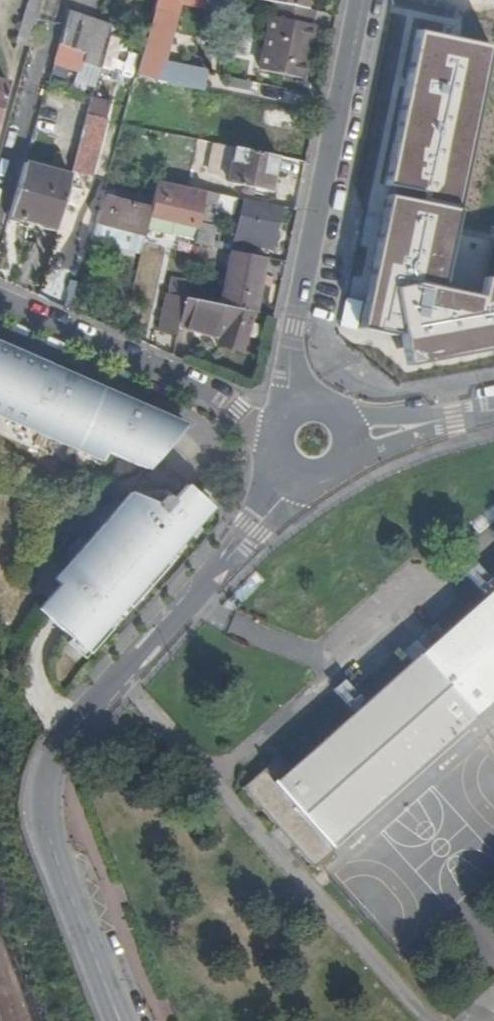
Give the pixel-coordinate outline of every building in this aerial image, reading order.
[(31,53),(46,0),(32,0),(18,49),(31,53)] [(205,96),(209,78),(203,77),(204,75),(165,66),(181,6),(203,12),(204,10),(236,18),(239,1),(234,0),(157,0),(136,79),(159,85),(159,86),(205,96)] [(310,0),(262,0),(261,5),(276,9),(307,15),(310,0)] [(493,19),(493,0),(392,0),(493,19)] [(311,28),(313,16),(307,15),(276,9),(261,75),(303,84),(313,29),(311,28)] [(100,26),(85,21),(70,17),(61,51),(88,59),(85,70),(101,74),(112,29),(100,26)] [(416,32),(361,325),(399,331),(406,365),(493,349),(493,274),(477,277),(473,294),(446,286),(492,44),(416,32)] [(385,34),(372,94),(397,99),(411,40),(385,34)] [(251,96),(253,87),(231,83),(229,92),(251,96)] [(91,109),(72,181),(70,189),(86,193),(89,180),(94,181),(112,114),(91,109)] [(369,110),(358,190),(383,193),(394,114),(369,110)] [(298,136),(302,120),(266,113),(263,129),(298,136)] [(271,196),(279,160),(236,152),(229,187),(271,196)] [(26,168),(11,221),(32,227),(34,219),(59,228),(70,189),(72,181),(26,168)] [(152,213),(148,235),(196,245),(206,196),(159,186),(152,213)] [(82,229),(93,230),(95,195),(84,195),(82,229)] [(206,196),(196,245),(196,248),(223,254),(224,249),(214,246),(219,220),(216,219),(217,214),(220,198),(206,196)] [(238,202),(220,198),(217,214),(235,218),(238,202)] [(103,201),(92,242),(143,255),(148,235),(152,213),(103,201)] [(273,253),(282,211),(245,204),(239,233),(245,234),(242,246),(273,253)] [(32,227),(57,234),(59,228),(34,219),(32,227)] [(256,317),(268,263),(234,256),(223,310),(256,317)] [(160,336),(178,340),(180,329),(185,302),(188,287),(173,284),(170,298),(167,298),(160,336)] [(185,302),(180,329),(247,350),(256,317),(223,310),(185,302)] [(101,463),(105,455),(147,473),(186,430),(127,403),(126,406),(0,351),(0,419),(101,463)] [(213,512),(186,488),(173,503),(166,496),(134,499),(131,495),(54,581),(60,587),(39,611),(90,657),(112,632),(108,629),(127,608),(131,612),(170,568),(166,564),(213,512)] [(290,775),(278,763),(245,791),(315,872),(335,855),(331,848),(493,703),(493,595),(290,775)]
